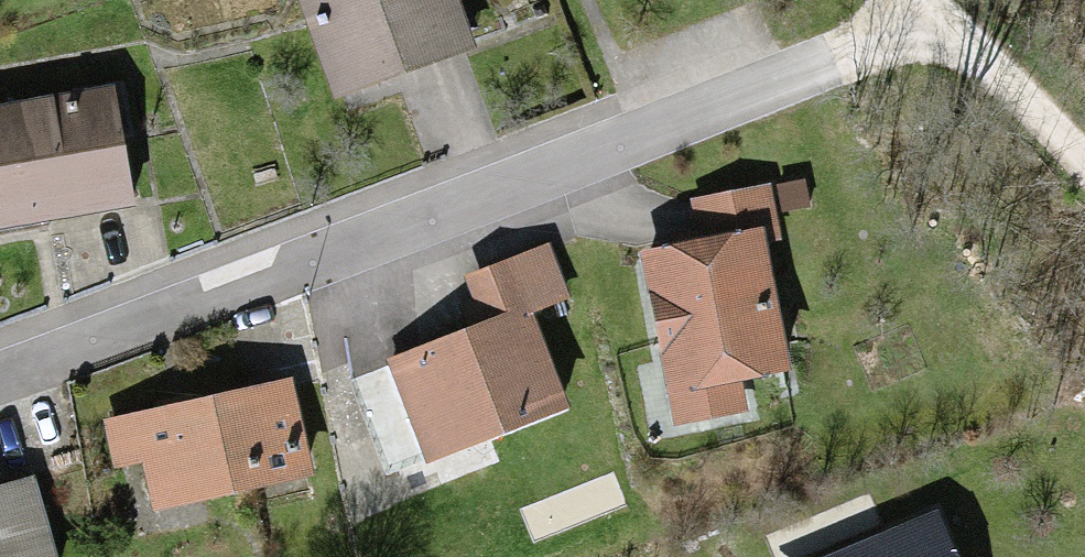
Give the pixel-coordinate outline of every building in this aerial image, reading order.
[(331,104),(478,53),(459,0),(295,0),(331,104)] [(0,116),(0,236),(135,216),(118,98),(0,116)] [(763,228),(638,252),(671,426),(748,412),(742,378),(790,369),(763,228)] [(485,323),(387,360),(426,464),(570,409),(533,313),(572,298),(551,243),(467,275),(485,323)] [(287,374),(107,420),(134,525),(314,479),(287,374)] [(32,482),(0,490),(0,556),(51,556),(32,482)] [(821,556),(953,556),(939,517),(821,556)]
